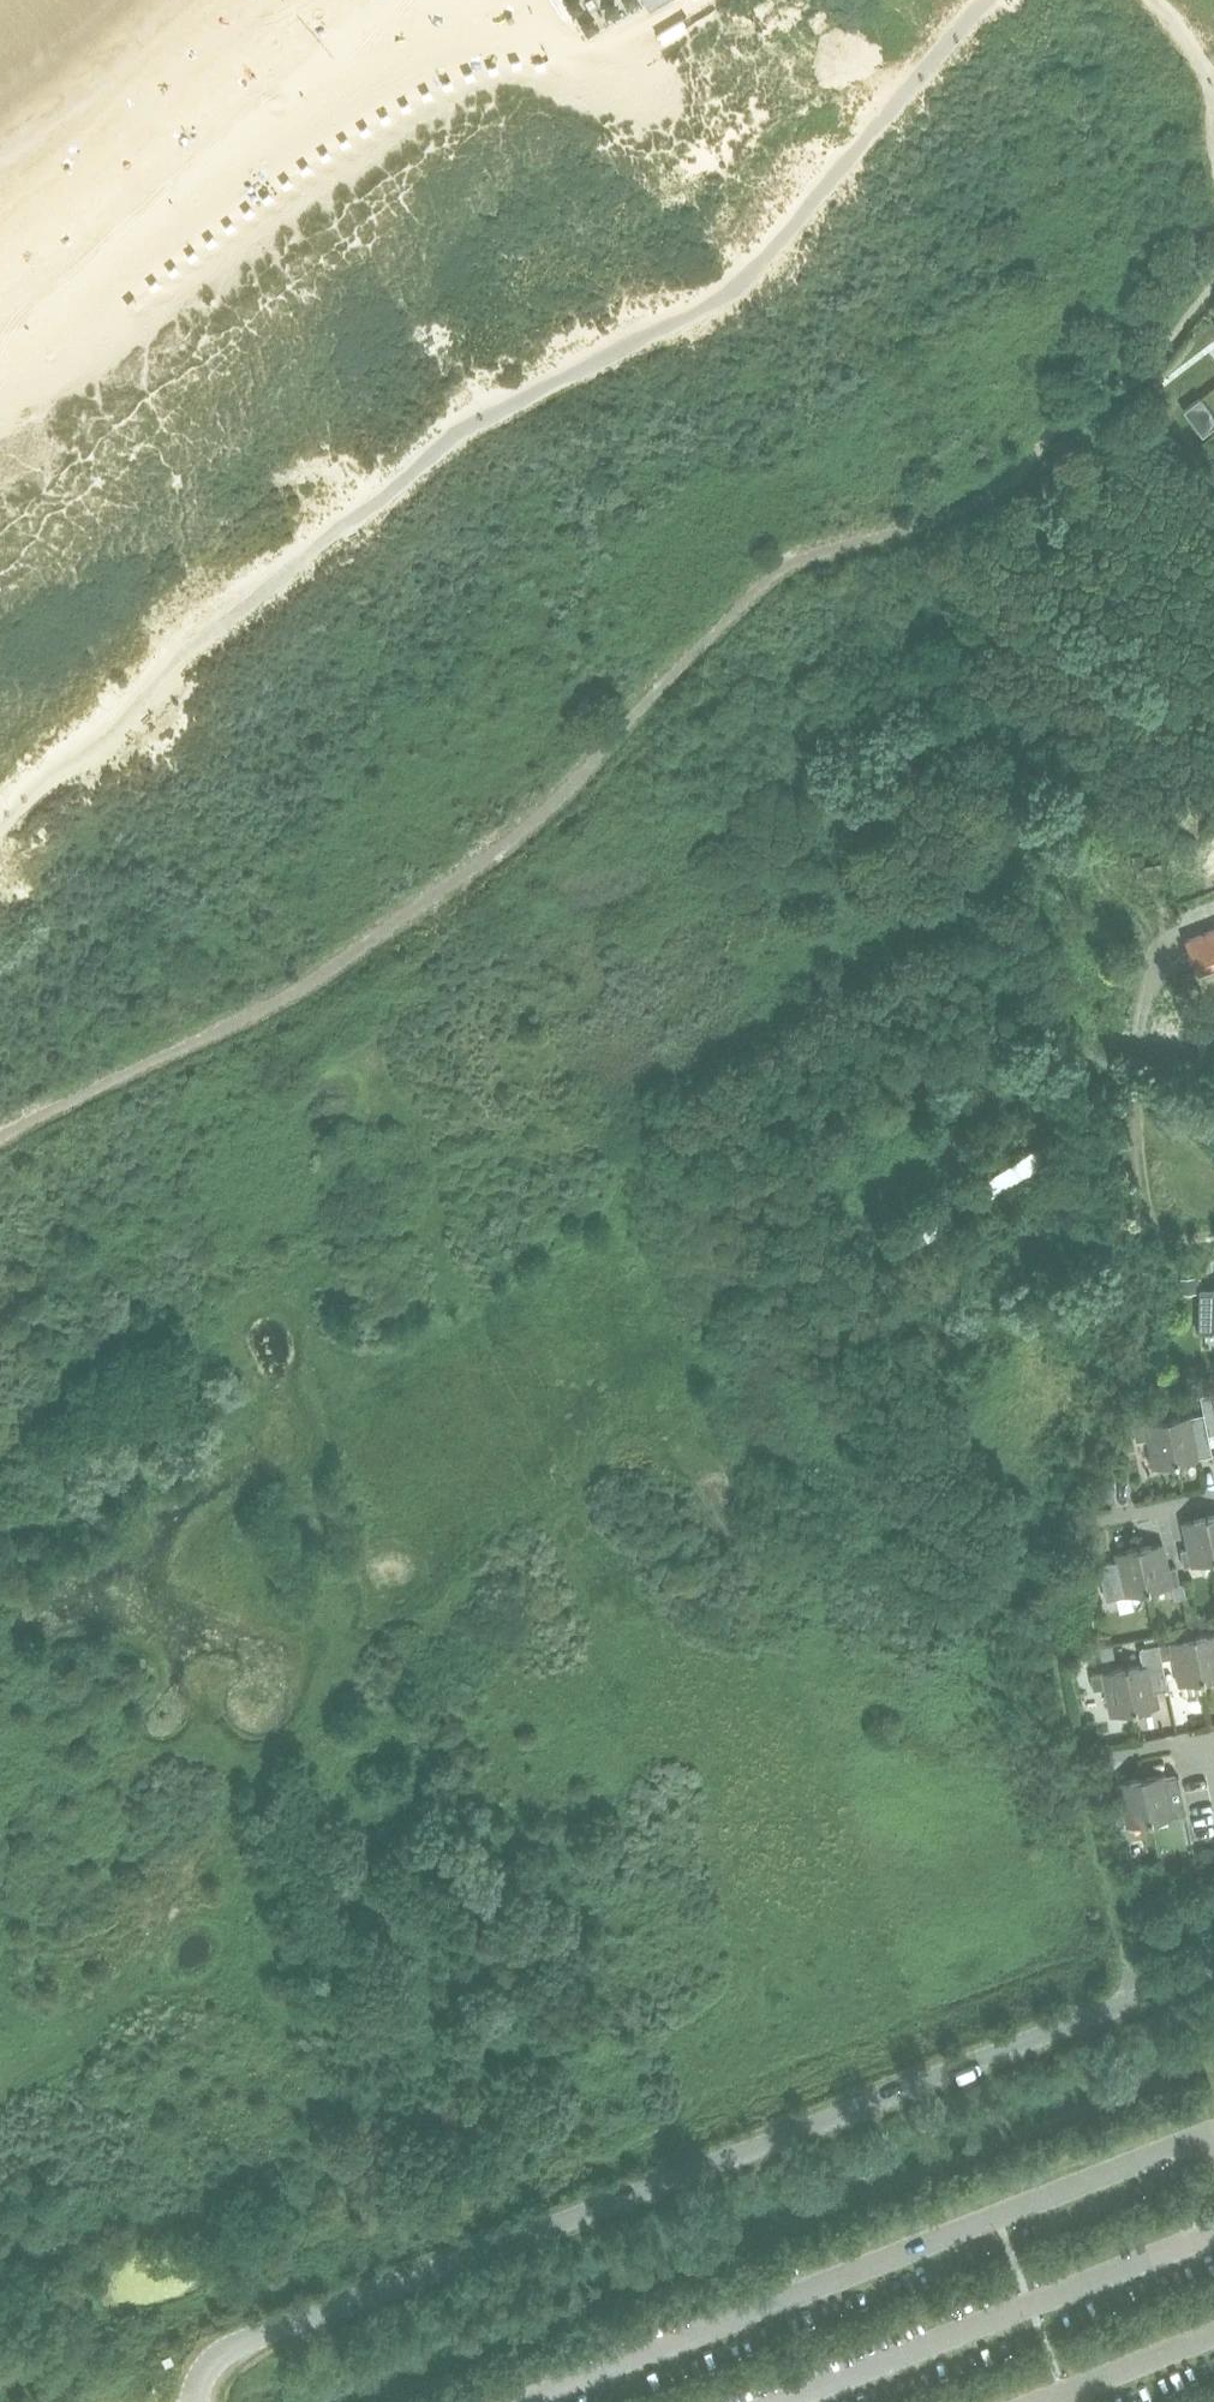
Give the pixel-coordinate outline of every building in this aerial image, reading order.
[(1183,410),(1202,434),(1213,425),(1213,417),(1199,397),(1183,410)] [(1184,940),(1193,964),(1196,972),(1213,966),(1213,929),(1184,940)] [(1045,1152),(1074,1136),(1062,1115),(971,1166),(985,1189),(1047,1155),(1045,1152)] [(1067,1178),(1054,1157),(1038,1167),(1051,1188),(1067,1178)] [(936,1192),(891,1223),(909,1249),(954,1218),(936,1192)] [(1193,1277),(1179,1278),(1180,1294),(1194,1293),(1193,1277)] [(1213,1331),(1213,1287),(1212,1287),(1212,1292),(1198,1292),(1199,1331),(1213,1331)] [(1169,1316),(1163,1316),(1163,1330),(1165,1330),(1176,1330),(1177,1317),(1169,1316)] [(1199,1394),(1207,1434),(1213,1433),(1213,1391),(1199,1394)] [(1201,1412),(1167,1419),(1175,1461),(1210,1455),(1201,1412)] [(1175,1461),(1167,1419),(1131,1425),(1134,1440),(1145,1438),(1151,1466),(1175,1461)] [(1103,1484),(1098,1498),(1108,1501),(1113,1487),(1103,1484)] [(1213,1556),(1213,1514),(1206,1516),(1213,1556)] [(1206,1516),(1182,1521),(1187,1547),(1179,1548),(1183,1565),(1213,1559),(1213,1556),(1206,1516)] [(1161,1543),(1138,1547),(1147,1590),(1171,1585),(1178,1584),(1175,1567),(1167,1569),(1161,1543)] [(1116,1560),(1097,1564),(1105,1598),(1115,1596),(1147,1590),(1138,1547),(1114,1552),(1116,1560)] [(1178,1584),(1171,1585),(1174,1598),(1184,1596),(1182,1583),(1178,1584)] [(1203,1614),(1191,1616),(1193,1627),(1205,1624),(1203,1614)] [(1202,1679),(1213,1676),(1213,1631),(1193,1635),(1202,1679)] [(1202,1679),(1193,1635),(1157,1642),(1160,1659),(1161,1659),(1171,1657),(1176,1684),(1202,1679)] [(1142,1665),(1125,1668),(1134,1711),(1157,1707),(1154,1691),(1166,1689),(1164,1677),(1161,1659),(1160,1659),(1157,1642),(1156,1642),(1147,1644),(1138,1646),(1142,1665)] [(1111,1647),(1096,1649),(1097,1659),(1112,1657),(1111,1647)] [(1134,1711),(1125,1668),(1088,1675),(1091,1691),(1103,1688),(1108,1716),(1134,1711)] [(1164,1774),(1141,1778),(1150,1822),(1184,1816),(1177,1778),(1166,1780),(1164,1774)] [(1150,1822),(1141,1778),(1115,1783),(1120,1808),(1113,1810),(1116,1829),(1150,1822)]
